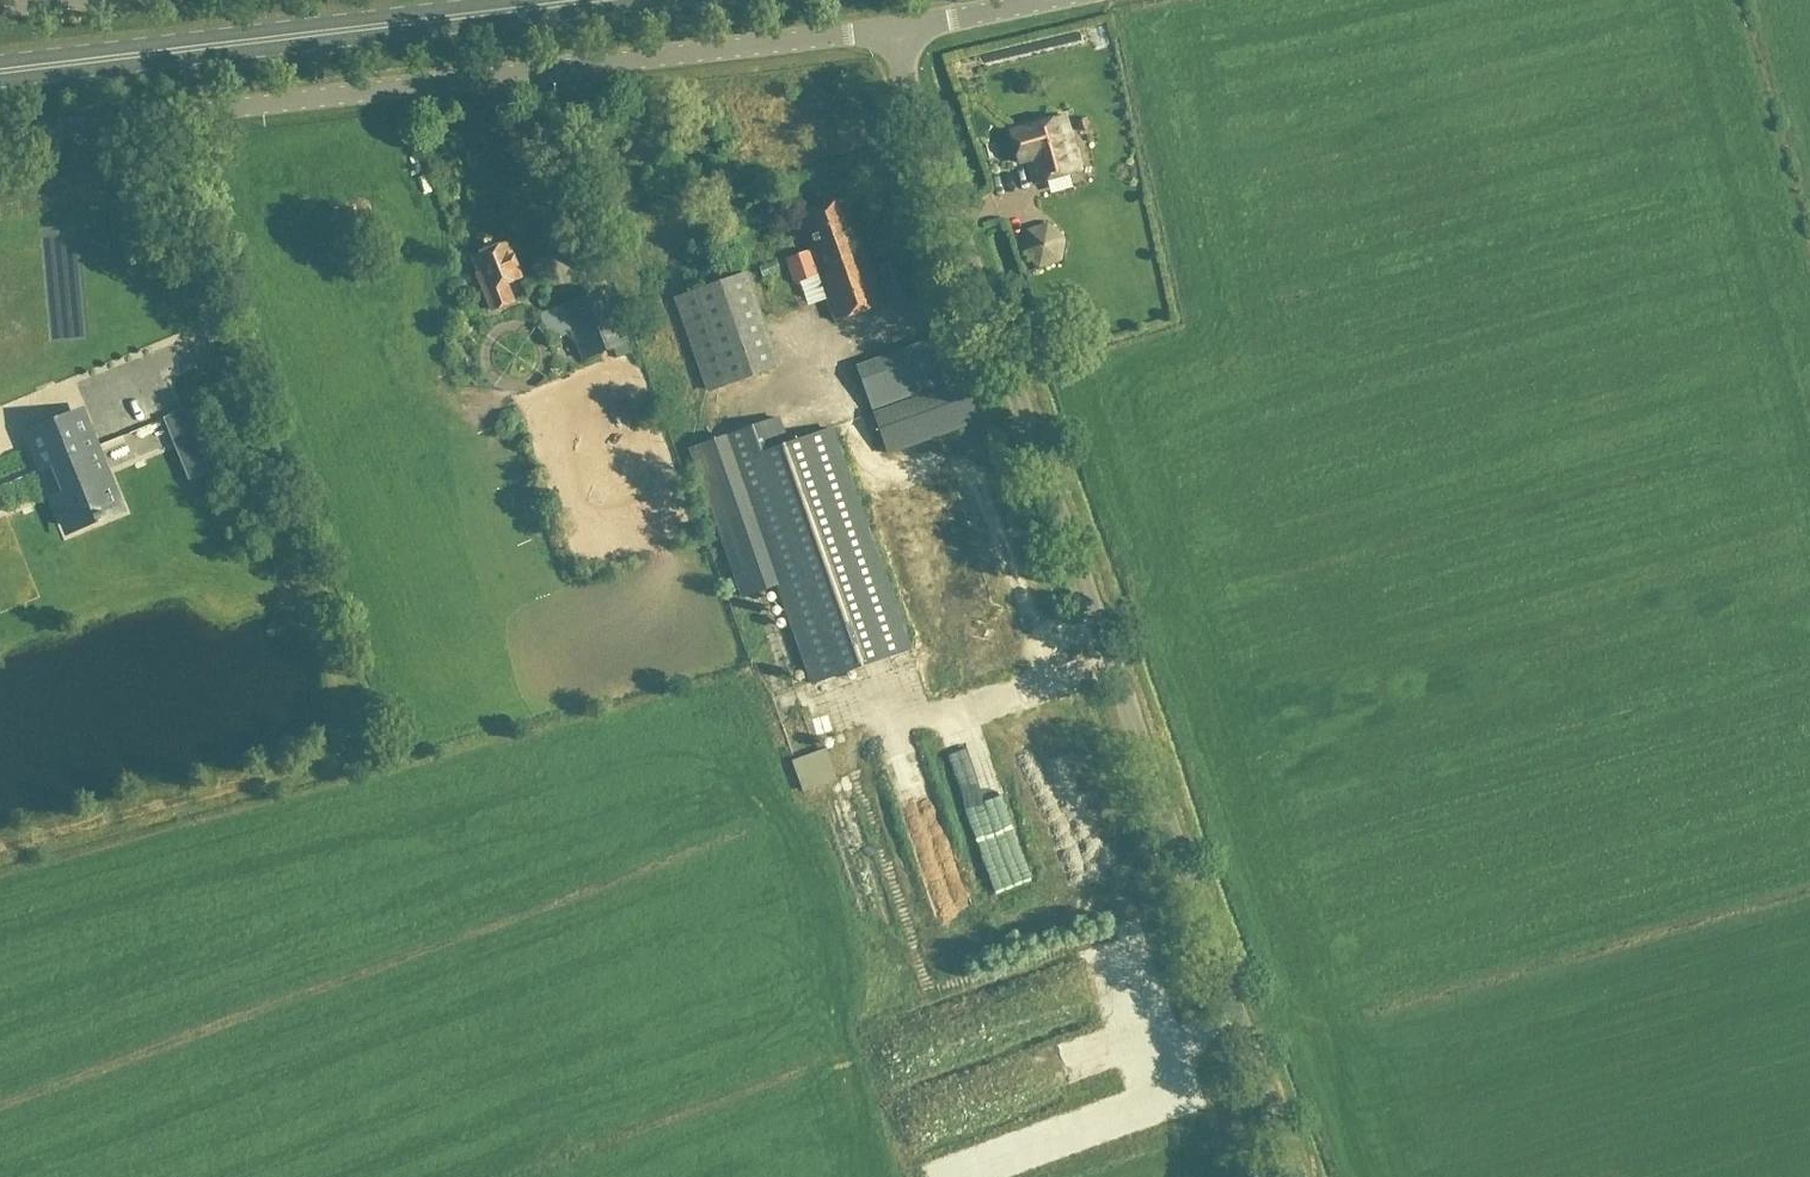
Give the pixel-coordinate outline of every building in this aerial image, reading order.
[(1067,118),(1010,131),(1018,163),(1027,161),(1032,185),(1079,174),(1067,118)] [(1085,120),(1075,123),(1078,132),(1087,129),(1085,120)] [(812,252),(809,253),(783,262),(791,286),(818,277),(833,323),(881,307),(856,234),(854,235),(843,202),(799,216),(812,252)] [(1046,225),(1024,232),(1020,254),(1037,269),(1059,261),(1062,239),(1046,225)] [(475,274),(488,312),(509,305),(502,285),(518,279),(506,245),(472,257),(478,273),(475,274)] [(875,267),(886,304),(909,296),(898,260),(875,267)] [(676,300),(708,391),(776,367),(744,276),(676,300)] [(605,293),(535,317),(545,345),(568,336),(578,363),(624,347),(605,293)] [(1084,316),(1065,320),(1068,335),(1087,330),(1084,316)] [(856,369),(886,455),(977,423),(946,337),(856,369)] [(1066,342),(1057,345),(1060,354),(1069,350),(1066,342)] [(162,419),(187,481),(209,473),(183,410),(162,419)] [(82,411),(20,436),(35,474),(49,468),(60,495),(47,500),(63,539),(124,515),(82,411)] [(785,446),(775,420),(724,438),(774,581),(811,685),(907,652),(829,431),(785,446)] [(774,581),(724,438),(690,450),(740,593),(774,581)] [(953,751),(961,775),(995,764),(987,740),(953,751)] [(830,745),(797,754),(806,790),(839,782),(830,745)] [(1061,770),(1034,775),(1041,807),(1077,800),(1074,787),(1065,789),(1061,770)] [(1079,843),(1078,824),(1061,825),(1062,871),(1085,870),(1084,842),(1079,843)]
